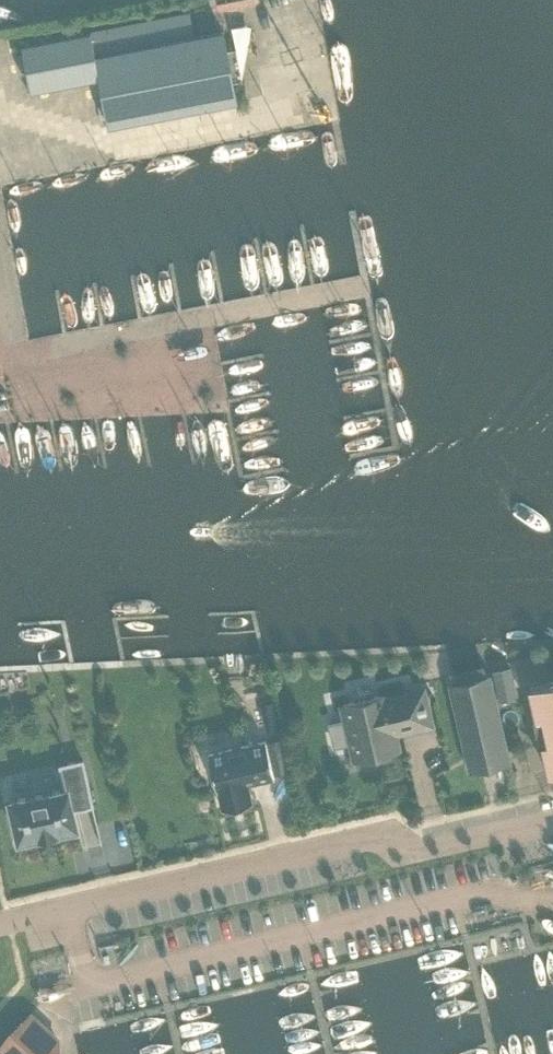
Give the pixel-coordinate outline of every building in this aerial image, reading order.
[(218,8),(255,1),(255,0),(217,0),(218,8)] [(181,13),(21,45),(30,89),(99,76),(108,126),(236,101),(228,62),(222,30),(186,37),(181,13)] [(448,683),(469,771),(510,762),(489,673),(448,683)] [(548,774),(552,773),(552,681),(528,687),(548,774)] [(346,722),(332,725),(337,747),(351,744),(355,758),(397,748),(393,732),(430,723),(422,689),(386,698),(385,694),(342,704),(346,722)] [(274,701),(260,704),(265,729),(280,726),(274,701)] [(265,741),(208,754),(212,774),(216,791),(218,790),(222,809),(252,802),(248,783),(274,777),(273,775),(289,771),(281,737),(265,741)] [(71,808),(93,803),(83,760),(60,765),(65,788),(10,801),(19,839),(76,826),(71,808)] [(0,1053),(57,1053),(57,1041),(57,1039),(30,1015),(0,1048),(0,1053)]
